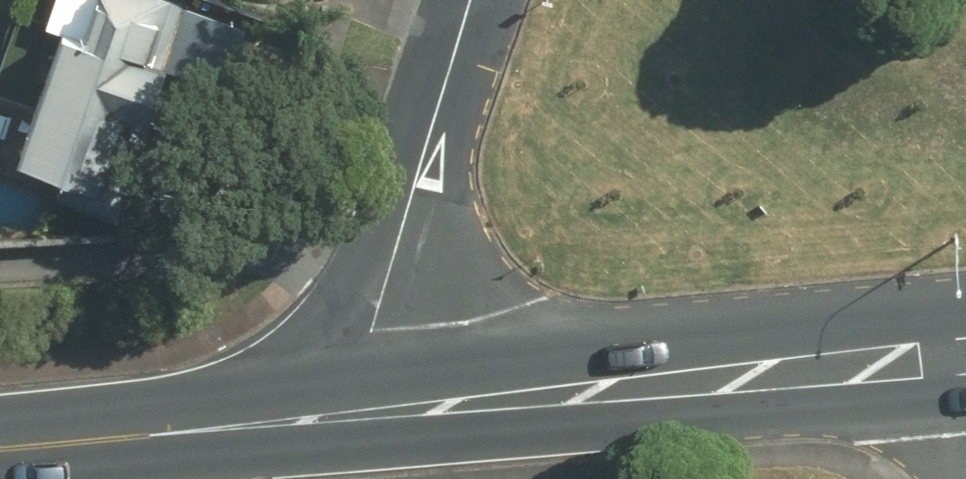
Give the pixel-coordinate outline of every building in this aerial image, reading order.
[(64,28),(25,158),(148,195),(186,70),(240,86),(260,20),(196,1),(196,0),(97,0),(86,35),(64,28)]
